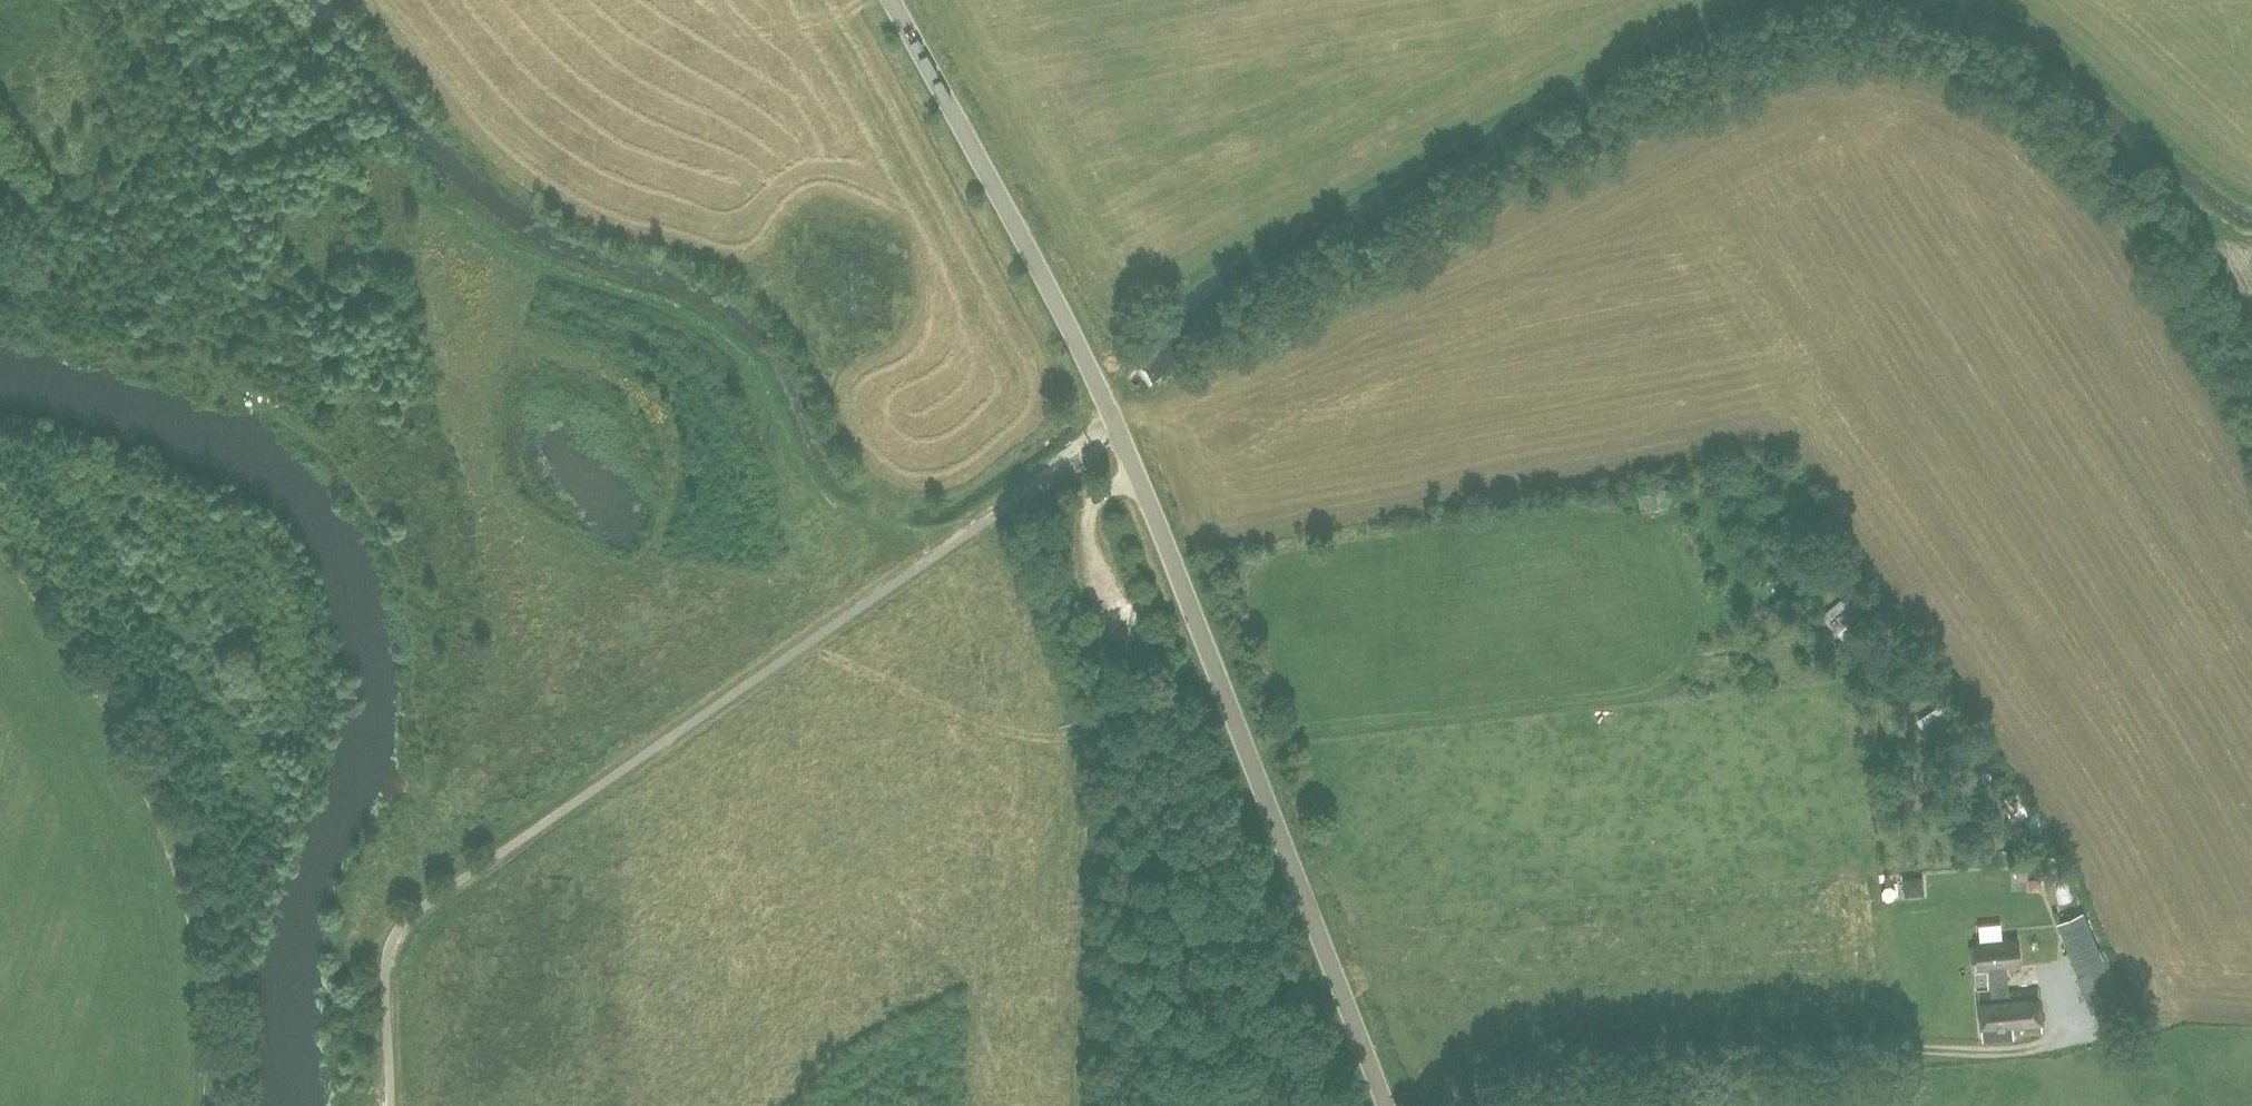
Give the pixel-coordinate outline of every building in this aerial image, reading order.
[(1908,876),(1910,902),(1930,900),(1928,874),(1908,876)] [(2125,1001),(2104,949),(2098,951),(2083,911),(2056,922),(2076,974),(2091,1013),(2125,1001)] [(1976,946),(1970,947),(1971,962),(1977,961),(1978,967),(1989,966),(1991,991),(2008,990),(2006,965),(2021,963),(2018,939),(1976,943),(1976,946)] [(2008,990),(1991,991),(1978,992),(1983,1041),(2014,1039),(2013,1034),(2042,1032),(2039,988),(2008,990)]
